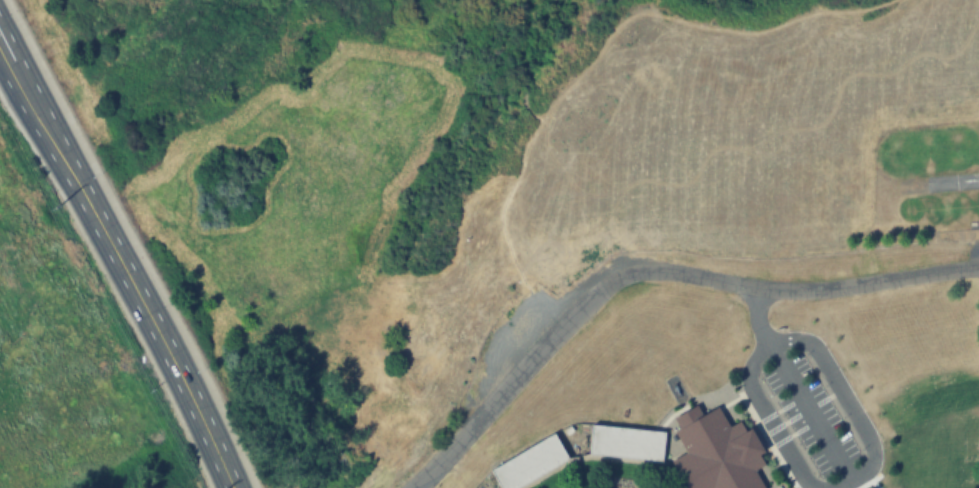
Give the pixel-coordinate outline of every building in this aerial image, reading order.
[(685,487),(763,487),(753,469),(763,464),(757,454),(764,450),(751,428),(745,431),(740,421),(729,427),(718,407),(702,416),(696,405),(673,417),(679,428),(673,432),(684,452),(669,460),(685,487)] [(588,454),(661,460),(663,431),(591,424),(588,454)] [(500,487),(516,487),(568,460),(554,434),(490,468),(500,487)]
